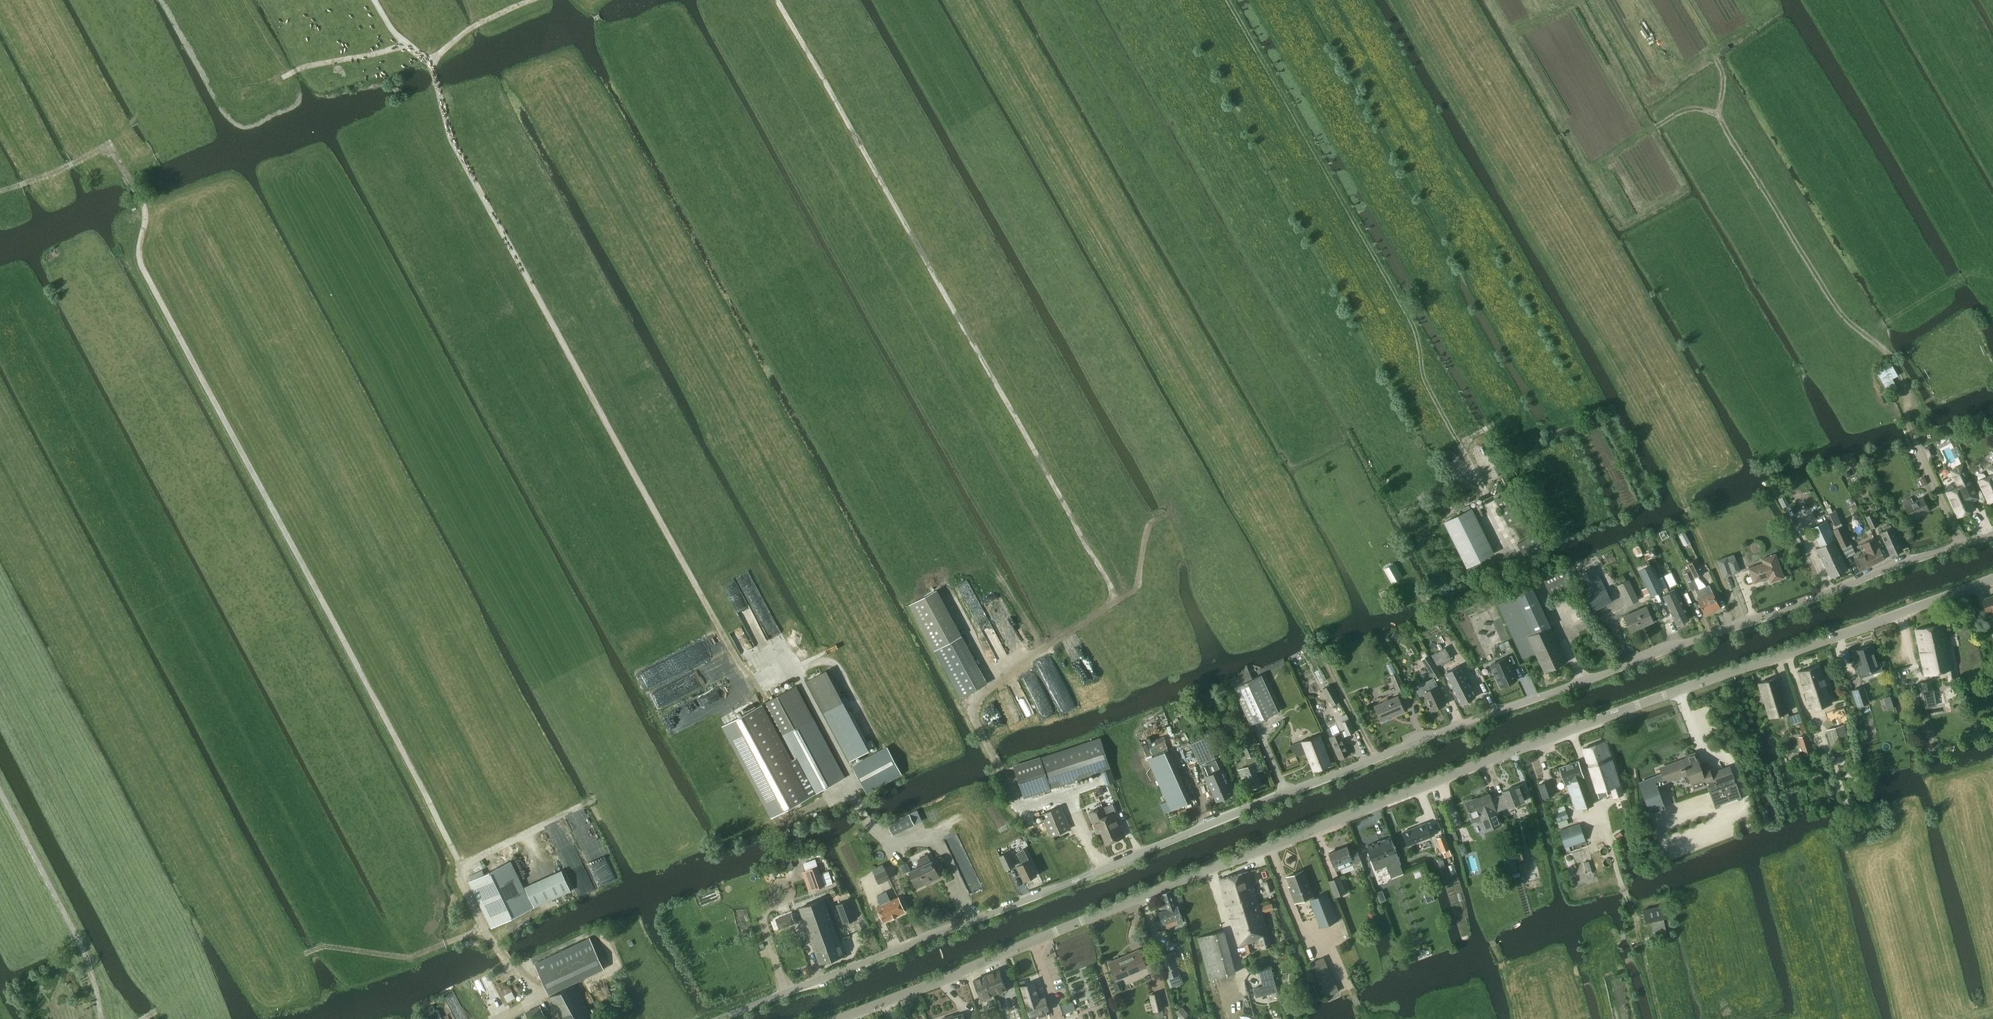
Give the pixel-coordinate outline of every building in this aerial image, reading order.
[(1898,376),(1890,362),(1875,370),(1888,393),(1897,389),(1892,379),(1898,376)] [(1931,444),(1924,448),(1928,458),(1936,455),(1931,444)] [(1954,488),(1953,487),(1953,486),(1952,486),(1952,485),(1951,485),(1950,484),(1949,484),(1948,485),(1947,485),(1946,486),(1946,487),(1945,487),(1945,488),(1945,489),(1945,490),(1958,516),(1961,515),(1962,516),(1967,513),(1967,512),(1974,509),(1971,501),(1978,497),(1962,464),(1951,470),(1958,486),(1954,488)] [(1985,475),(1985,474),(1984,474),(1984,473),(1983,473),(1982,473),(1981,473),(1980,473),(1979,473),(1979,474),(1978,474),(1978,475),(1977,475),(1977,476),(1977,477),(1977,478),(1978,479),(1989,502),(1992,500),(1992,465),(1987,468),(1990,474),(1986,476),(1985,475)] [(1925,478),(1919,480),(1922,487),(1927,484),(1925,478)] [(1500,508),(1516,500),(1510,491),(1495,500),(1500,508)] [(1910,518),(1928,510),(1922,497),(1912,502),(1910,498),(1902,501),(1910,518)] [(1516,500),(1500,508),(1500,509),(1509,525),(1525,517),(1516,500)] [(1471,508),(1444,522),(1467,567),(1494,553),(1471,508)] [(1835,510),(1829,513),(1830,515),(1833,521),(1832,530),(1833,529),(1842,525),(1835,510)] [(1879,525),(1873,512),(1864,517),(1870,529),(1879,525)] [(1836,539),(1826,520),(1811,527),(1820,546),(1816,548),(1830,577),(1847,569),(1833,540),(1836,539)] [(1833,529),(1842,547),(1850,544),(1842,525),(1833,529)] [(1892,527),(1880,533),(1890,555),(1903,549),(1892,527)] [(1679,534),(1684,545),(1690,542),(1684,531),(1679,534)] [(1545,549),(1535,532),(1517,542),(1527,560),(1545,549)] [(1853,559),(1859,570),(1884,558),(1874,537),(1861,543),(1865,551),(1860,553),(1861,555),(1853,559)] [(1734,554),(1725,557),(1718,560),(1723,576),(1739,571),(1734,554)] [(1775,554),(1762,559),(1763,563),(1748,568),(1753,583),(1768,577),(1770,582),(1783,577),(1775,554)] [(1694,578),(1703,573),(1696,559),(1687,563),(1694,578)] [(1677,584),(1667,562),(1658,567),(1655,568),(1665,590),(1677,584)] [(1402,576),(1394,563),(1383,569),(1391,582),(1402,576)] [(1595,567),(1579,575),(1589,596),(1588,597),(1594,610),(1611,601),(1595,567)] [(1652,567),(1639,574),(1649,593),(1662,587),(1652,567)] [(1550,570),(1541,575),(1550,594),(1567,585),(1560,569),(1551,573),(1550,570)] [(1684,574),(1688,582),(1694,579),(1690,571),(1684,574)] [(1629,579),(1617,585),(1627,605),(1639,599),(1629,579)] [(1545,671),(1566,662),(1531,584),(1496,600),(1522,657),(1534,652),(1543,671),(1545,671)] [(1701,589),(1712,610),(1720,607),(1712,592),(1710,593),(1706,586),(1701,589)] [(959,637),(961,636),(936,589),(909,603),(935,650),(959,637)] [(1705,614),(1712,610),(1701,589),(1696,591),(1700,598),(1697,599),(1705,614)] [(1663,596),(1676,624),(1688,618),(1675,590),(1663,596)] [(1981,599),(1986,612),(1991,610),(1992,616),(1992,595),(1981,599)] [(1646,606),(1624,616),(1630,631),(1653,621),(1646,606)] [(1945,626),(1953,624),(1951,614),(1943,616),(1945,626)] [(1943,622),(1915,630),(1924,675),(1944,669),(1947,671),(1948,680),(1954,679),(1943,622)] [(1395,631),(1391,638),(1397,642),(1402,635),(1395,631)] [(935,650),(960,697),(984,684),(959,637),(935,650)] [(1870,645),(1854,651),(1856,658),(1854,659),(1859,674),(1871,670),(1872,673),(1882,670),(1878,661),(1876,662),(1870,645)] [(1451,658),(1445,647),(1432,655),(1437,665),(1451,658)] [(1429,655),(1421,659),(1428,669),(1435,665),(1429,655)] [(1506,657),(1491,664),(1501,687),(1517,680),(1510,664),(1514,662),(1511,656),(1507,658),(1506,657)] [(1391,662),(1386,664),(1391,674),(1396,672),(1391,662)] [(1819,665),(1798,671),(1810,709),(1831,702),(1819,665)] [(1460,666),(1445,673),(1461,704),(1476,696),(1460,666)] [(827,668),(805,679),(848,760),(869,748),(827,668)] [(1397,672),(1391,675),(1397,690),(1403,687),(1397,672)] [(1261,674),(1234,686),(1251,723),(1278,711),(1261,674)] [(1777,677),(1759,682),(1770,717),(1788,711),(1777,677)] [(1932,680),(1918,683),(1923,707),(1935,705),(1931,690),(1934,689),(1932,680)] [(1425,681),(1415,686),(1419,696),(1424,693),(1432,709),(1445,703),(1437,687),(1429,691),(1425,681)] [(1330,685),(1323,689),(1332,705),(1339,701),(1330,685)] [(760,706),(725,725),(773,815),(844,777),(795,686),(760,705),(760,706)] [(1852,690),(1858,706),(1869,702),(1863,686),(1852,690)] [(1397,696),(1375,706),(1381,720),(1404,710),(1397,696)] [(1801,722),(1799,713),(1789,716),(1792,725),(1801,722)] [(1355,732),(1349,719),(1342,722),(1347,735),(1355,732)] [(1844,725),(1826,730),(1832,750),(1850,745),(1844,725)] [(1340,732),(1330,736),(1339,758),(1349,754),(1340,732)] [(1331,763),(1319,734),(1302,741),(1313,770),(1331,763)] [(1805,754),(1813,752),(1807,734),(1799,737),(1805,754)] [(1024,797),(1051,788),(1101,771),(1103,771),(1110,768),(1100,737),(1014,766),(1024,797)] [(1205,737),(1191,743),(1196,754),(1209,748),(1205,737)] [(1254,754),(1248,739),(1241,742),(1247,757),(1254,754)] [(1606,740),(1583,748),(1597,791),(1605,788),(1610,787),(1613,796),(1623,794),(1606,740)] [(901,773),(887,747),(852,766),(866,792),(901,773)] [(1167,747),(1146,756),(1167,801),(1160,804),(1164,812),(1191,800),(1167,747)] [(1660,768),(1661,773),(1639,781),(1650,813),(1665,807),(1657,785),(1664,783),(1667,790),(1680,786),(1681,789),(1689,786),(1692,785),(1693,790),(1707,785),(1715,808),(1719,807),(1718,805),(1737,798),(1738,800),(1742,799),(1730,766),(1711,772),(1708,765),(1701,768),(1695,752),(1684,755),(1686,759),(1660,768)] [(1584,777),(1578,760),(1559,767),(1566,783),(1567,783),(1570,793),(1576,791),(1572,781),(1584,777)] [(1219,770),(1215,761),(1201,767),(1216,800),(1233,793),(1222,769),(1219,770)] [(1248,765),(1238,769),(1241,777),(1246,775),(1251,788),(1262,784),(1256,770),(1254,763),(1248,765)] [(1106,786),(1115,782),(1110,768),(1103,771),(1101,771),(1106,786)] [(1593,804),(1584,777),(1572,781),(1576,791),(1570,793),(1576,809),(1593,804)] [(1550,781),(1539,785),(1543,797),(1554,794),(1550,781)] [(1504,794),(1498,796),(1503,809),(1512,806),(1512,807),(1516,806),(1516,804),(1524,801),(1522,796),(1526,795),(1522,786),(1519,787),(1518,786),(1503,792),(1504,794)] [(1102,787),(1095,790),(1098,797),(1104,794),(1102,787)] [(1605,788),(1597,791),(1599,797),(1599,799),(1608,796),(1608,795),(1605,788)] [(1489,794),(1467,803),(1471,815),(1470,819),(1471,821),(1473,822),(1481,819),(1486,830),(1501,824),(1496,812),(1503,809),(1498,796),(1491,799),(1489,794)] [(1041,814),(1050,837),(1070,828),(1061,806),(1041,814)] [(1089,812),(1095,828),(1099,826),(1106,843),(1125,836),(1115,811),(1107,815),(1103,806),(1089,812)] [(1566,810),(1554,813),(1558,821),(1569,818),(1566,810)] [(910,814),(888,824),(893,834),(915,824),(910,814)] [(1426,823),(1403,832),(1407,844),(1431,836),(1426,823)] [(1585,840),(1580,823),(1559,830),(1565,847),(1585,840)] [(1624,836),(1621,830),(1614,835),(1618,840),(1624,836)] [(1444,835),(1437,838),(1442,852),(1450,849),(1444,835)] [(1381,866),(1387,864),(1392,877),(1403,873),(1400,864),(1401,864),(1396,852),(1391,836),(1366,846),(1372,861),(1378,859),(1381,866)] [(1517,861),(1526,859),(1522,845),(1514,847),(1517,861)] [(1347,846),(1329,852),(1336,870),(1353,864),(1355,868),(1363,865),(1357,848),(1349,851),(1347,846)] [(1017,865),(1018,866),(1025,880),(1037,874),(1030,859),(1030,860),(1024,848),(1017,851),(1023,863),(1017,865)] [(1504,852),(1508,870),(1518,867),(1514,850),(1504,852)] [(917,868),(910,871),(917,886),(925,882),(930,880),(931,881),(939,877),(936,871),(938,870),(940,864),(932,862),(932,861),(931,861),(930,861),(927,854),(919,857),(918,862),(919,862),(917,868)] [(1006,868),(1015,864),(1010,854),(1001,858),(1006,868)] [(792,866),(788,855),(779,858),(775,860),(779,871),(792,866)] [(532,908),(509,862),(471,881),(493,927),(532,908)] [(814,888),(825,885),(818,866),(808,869),(814,888)] [(879,883),(889,878),(885,869),(874,874),(879,883)] [(1303,869),(1288,875),(1292,885),(1298,901),(1299,903),(1306,900),(1305,898),(1308,897),(1309,899),(1314,897),(1313,895),(1303,869)] [(571,891),(562,870),(525,886),(534,907),(571,891)] [(1230,913),(1258,904),(1248,871),(1219,879),(1230,913)] [(1335,896),(1346,892),(1340,877),(1329,881),(1335,896)] [(1267,892),(1274,890),(1271,880),(1264,882),(1267,892)] [(1430,885),(1422,888),(1428,903),(1435,900),(1430,885)] [(1161,894),(1164,903),(1175,899),(1176,900),(1179,899),(1176,892),(1173,893),(1172,890),(1161,894)] [(1382,890),(1377,892),(1381,902),(1386,899),(1382,890)] [(898,896),(890,900),(886,891),(877,895),(881,904),(877,906),(884,921),(905,911),(898,896)] [(1325,893),(1312,899),(1322,925),(1336,920),(1325,893)] [(1180,913),(1176,900),(1175,899),(1164,903),(1166,909),(1159,912),(1163,923),(1181,916),(1180,913)] [(829,945),(839,941),(824,900),(800,908),(815,952),(830,947),(829,945)] [(844,924),(856,920),(856,919),(850,901),(837,906),(844,924)] [(1669,917),(1666,903),(1642,909),(1646,922),(1669,917)] [(1271,945),(1258,904),(1230,913),(1239,945),(1260,939),(1262,947),(1271,945)] [(794,923),(790,914),(769,922),(773,931),(794,923)] [(1667,934),(1664,919),(1651,922),(1654,938),(1667,934)] [(1234,973),(1223,931),(1198,937),(1209,979),(1234,973)] [(590,938),(535,964),(549,994),(604,969),(590,938)] [(844,954),(839,941),(829,945),(830,947),(815,952),(819,963),(844,954)] [(1139,949),(1109,961),(1116,978),(1146,966),(1139,949)] [(1173,951),(1158,957),(1166,978),(1180,973),(1181,973),(1178,965),(1173,952),(1173,951)] [(1311,963),(1327,996),(1339,992),(1322,957),(1311,963)] [(1263,986),(1254,988),(1256,996),(1276,991),(1270,968),(1259,971),(1263,986)] [(986,974),(993,993),(1006,989),(999,970),(986,974)] [(981,998),(993,993),(986,974),(974,979),(981,998)] [(1033,982),(1021,986),(1026,1003),(1030,1016),(1037,1013),(1039,1017),(1047,1015),(1046,1010),(1049,1009),(1045,997),(1039,999),(1033,982)] [(575,983),(549,996),(561,1018),(588,1018),(592,1017),(575,983)] [(511,991),(503,995),(507,1002),(515,998),(511,991)] [(1164,1009),(1160,992),(1149,995),(1153,1011),(1164,1009)] [(1299,996),(1286,1005),(1293,1015),(1304,1006),(1299,996)] [(540,1005),(525,1012),(528,1018),(540,1018),(546,1016),(540,1005)]
